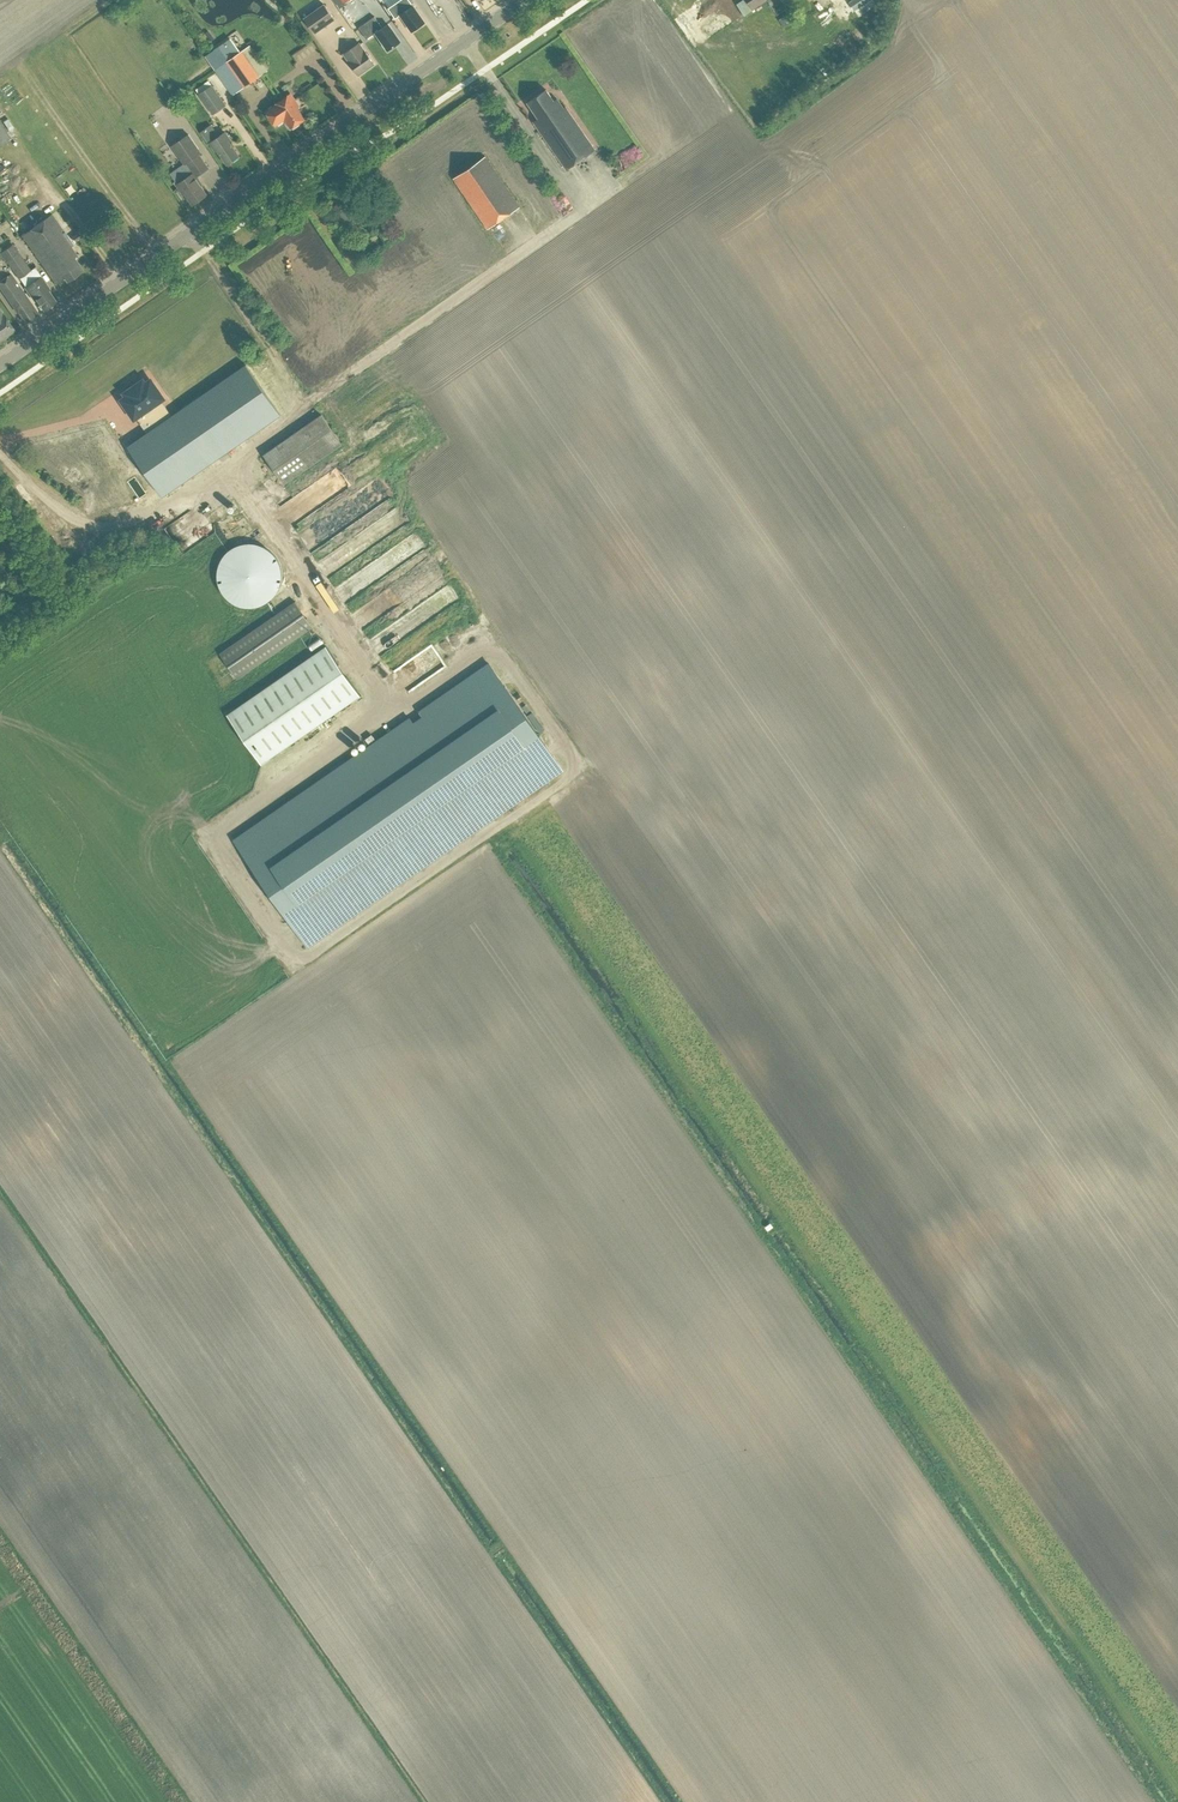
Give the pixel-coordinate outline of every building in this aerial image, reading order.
[(341,9),(346,5),(345,3),(349,0),(335,0),(341,9)] [(389,8),(395,17),(400,14),(412,31),(425,22),(413,5),(412,5),(409,0),(401,0),(397,3),(389,8)] [(754,11),(768,1),(767,0),(747,0),(754,11)] [(848,2),(854,11),(870,0),(852,0),(848,2)] [(334,19),(323,4),(303,18),(314,34),(334,19)] [(786,14),(778,20),(783,27),(791,22),(786,14)] [(383,27),(375,16),(359,27),(367,39),(376,32),(388,50),(400,41),(388,24),(383,27)] [(206,54),(212,64),(215,67),(233,94),(268,69),(250,43),(240,50),(231,37),(206,54)] [(349,62),(358,74),(374,63),(365,51),(359,43),(348,51),(353,59),(349,62)] [(199,92),(213,113),(227,103),(213,82),(199,92)] [(558,99),(554,101),(546,89),(528,102),(539,118),(534,122),(566,169),(595,149),(566,107),(564,108),(558,99)] [(285,119),(291,128),(300,122),(298,119),(303,116),(297,108),(300,106),(295,99),(294,99),(290,93),(274,104),(275,105),(266,112),(276,125),(285,119)] [(11,138),(0,123),(0,145),(11,138)] [(217,149),(227,164),(239,156),(229,141),(231,140),(225,131),(209,142),(215,151),(217,149)] [(185,194),(193,205),(208,194),(202,186),(203,184),(197,176),(209,168),(200,153),(202,152),(189,134),(172,146),(185,164),(187,162),(194,172),(191,175),(189,172),(188,173),(185,172),(182,175),(181,178),(175,182),(184,195),(185,194)] [(454,178),(488,228),(520,206),(485,156),(454,178)] [(70,246),(73,244),(52,214),(22,235),(55,282),(64,276),(66,280),(82,269),(74,257),(77,255),(70,246)] [(70,236),(75,242),(82,236),(78,230),(70,236)] [(374,230),(360,239),(367,249),(380,240),(374,230)] [(0,252),(19,278),(19,277),(25,286),(24,287),(34,300),(35,299),(43,310),(56,301),(48,290),(50,289),(37,270),(32,273),(30,270),(12,244),(0,252)] [(26,321),(35,315),(33,312),(36,309),(24,293),(21,295),(8,276),(0,282),(0,285),(11,302),(11,303),(17,312),(18,311),(26,321)] [(14,329),(0,309),(0,339),(14,329)] [(296,358),(292,361),(304,378),(308,375),(296,358)] [(128,446),(128,447),(145,471),(161,494),(162,495),(280,413),(254,375),(246,364),(199,397),(172,415),(147,432),(132,443),(128,446)] [(129,396),(123,399),(135,416),(146,409),(156,422),(145,429),(147,432),(172,415),(161,399),(162,397),(151,380),(145,384),(144,381),(141,383),(139,385),(139,386),(132,390),(129,391),(127,393),(129,396)] [(260,456),(281,487),(380,419),(359,388),(260,456)] [(302,517),(350,586),(448,517),(401,448),(302,517)] [(139,586),(207,684),(306,616),(237,517),(139,586)] [(469,547),(370,615),(404,664),(503,596),(469,547)] [(344,602),(351,612),(396,583),(389,573),(344,602)] [(227,714),(261,763),(360,695),(326,645),(227,714)] [(409,719),(225,834),(295,946),(513,811),(509,805),(524,796),(524,795),(561,772),(537,733),(537,734),(491,660),(406,713),(409,719)]
